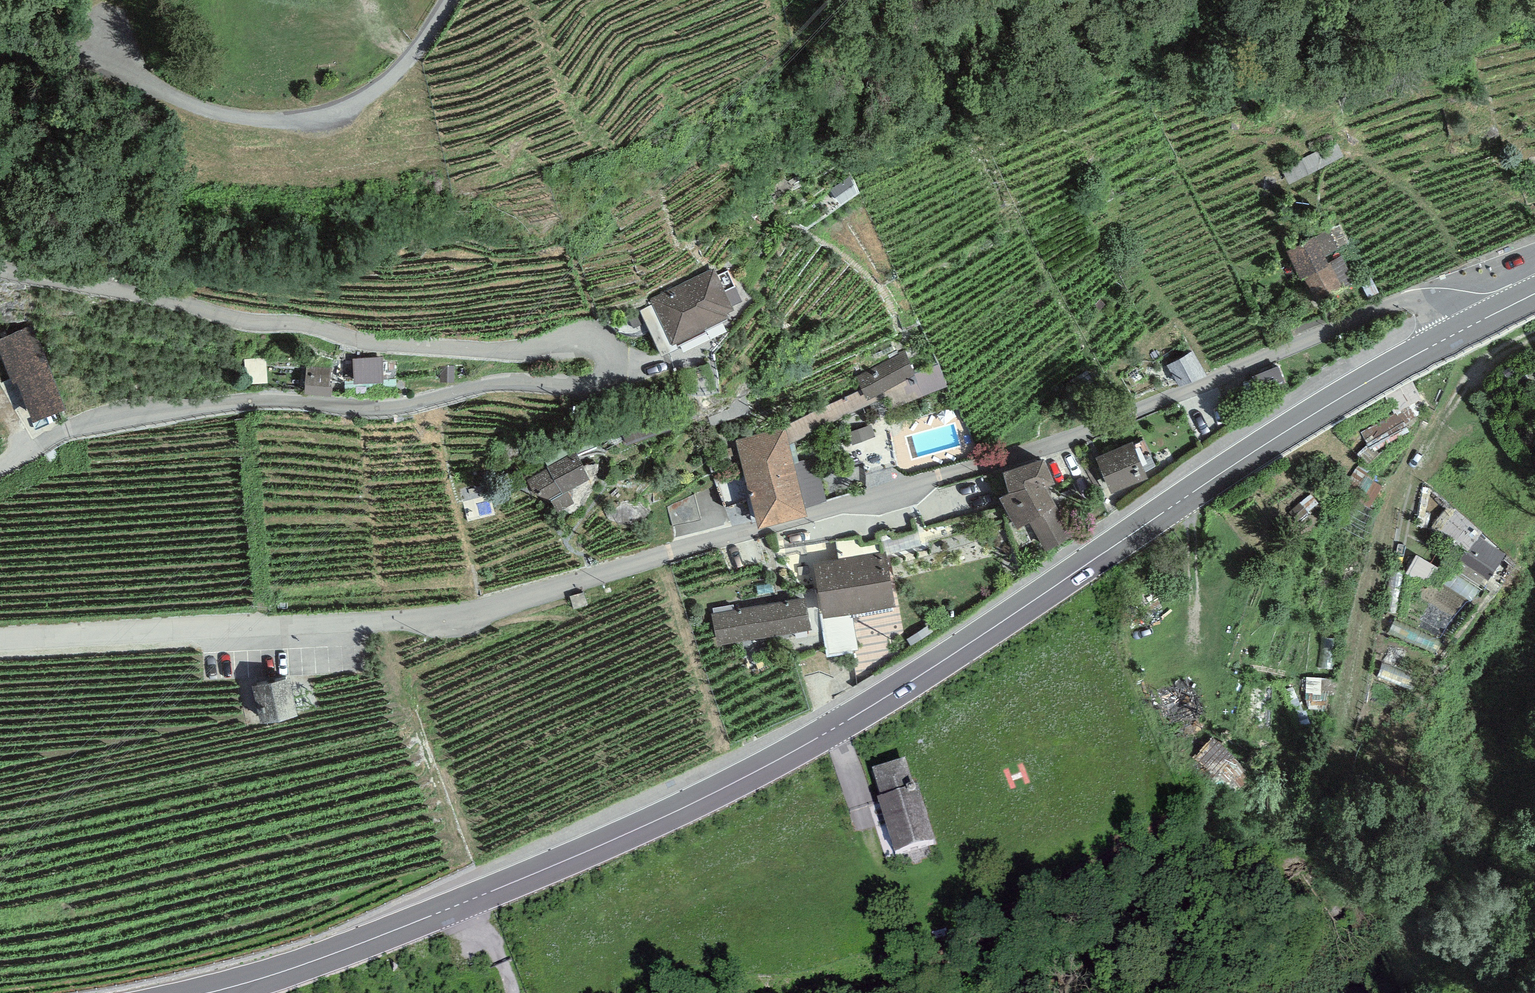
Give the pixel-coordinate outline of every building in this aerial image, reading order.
[(1315,234),(1287,248),(1301,275),(1304,273),(1316,298),(1353,280),(1327,228),(1315,234)] [(734,304),(714,265),(650,298),(672,341),(728,312),(726,308),(734,304)] [(0,335),(0,352),(12,382),(18,379),(33,418),(69,404),(36,321),(0,335)] [(1171,359),(1183,381),(1209,368),(1196,345),(1171,359)] [(915,372),(905,350),(856,375),(867,396),(915,372)] [(382,356),(353,357),(354,380),(383,379),(382,356)] [(917,373),(923,390),(949,381),(942,363),(917,373)] [(333,367),(307,364),(304,389),(331,392),(333,367)] [(784,424),(736,438),(758,521),(807,508),(806,504),(794,462),(784,424)] [(589,474),(566,433),(539,448),(548,464),(526,476),(534,489),(541,485),(546,495),(549,494),(557,507),(574,497),(568,486),(589,474)] [(1132,438),(1095,455),(1111,490),(1148,474),(1132,438)] [(1044,452),(1003,466),(1009,487),(1000,493),(1016,522),(1026,515),(1045,547),(1073,532),(1053,501),(1057,498),(1046,481),(1055,476),(1044,452)] [(815,457),(794,462),(806,504),(826,499),(815,457)] [(1486,527),(1456,507),(1441,528),(1469,547),(1461,559),(1490,578),(1507,552),(1481,534),(1486,527)] [(885,548),(813,560),(824,614),(896,603),(885,548)] [(1420,551),(1409,569),(1430,581),(1441,563),(1420,551)] [(1452,570),(1445,583),(1472,598),(1479,584),(1452,570)] [(805,594),(711,612),(718,644),(812,626),(805,594)] [(290,674),(253,682),(261,720),(298,712),(290,674)] [(1161,705),(1170,727),(1197,716),(1187,694),(1161,705)] [(1246,773),(1223,732),(1200,745),(1224,786),(1246,773)] [(912,794),(866,805),(878,856),(924,845),(912,794)]
